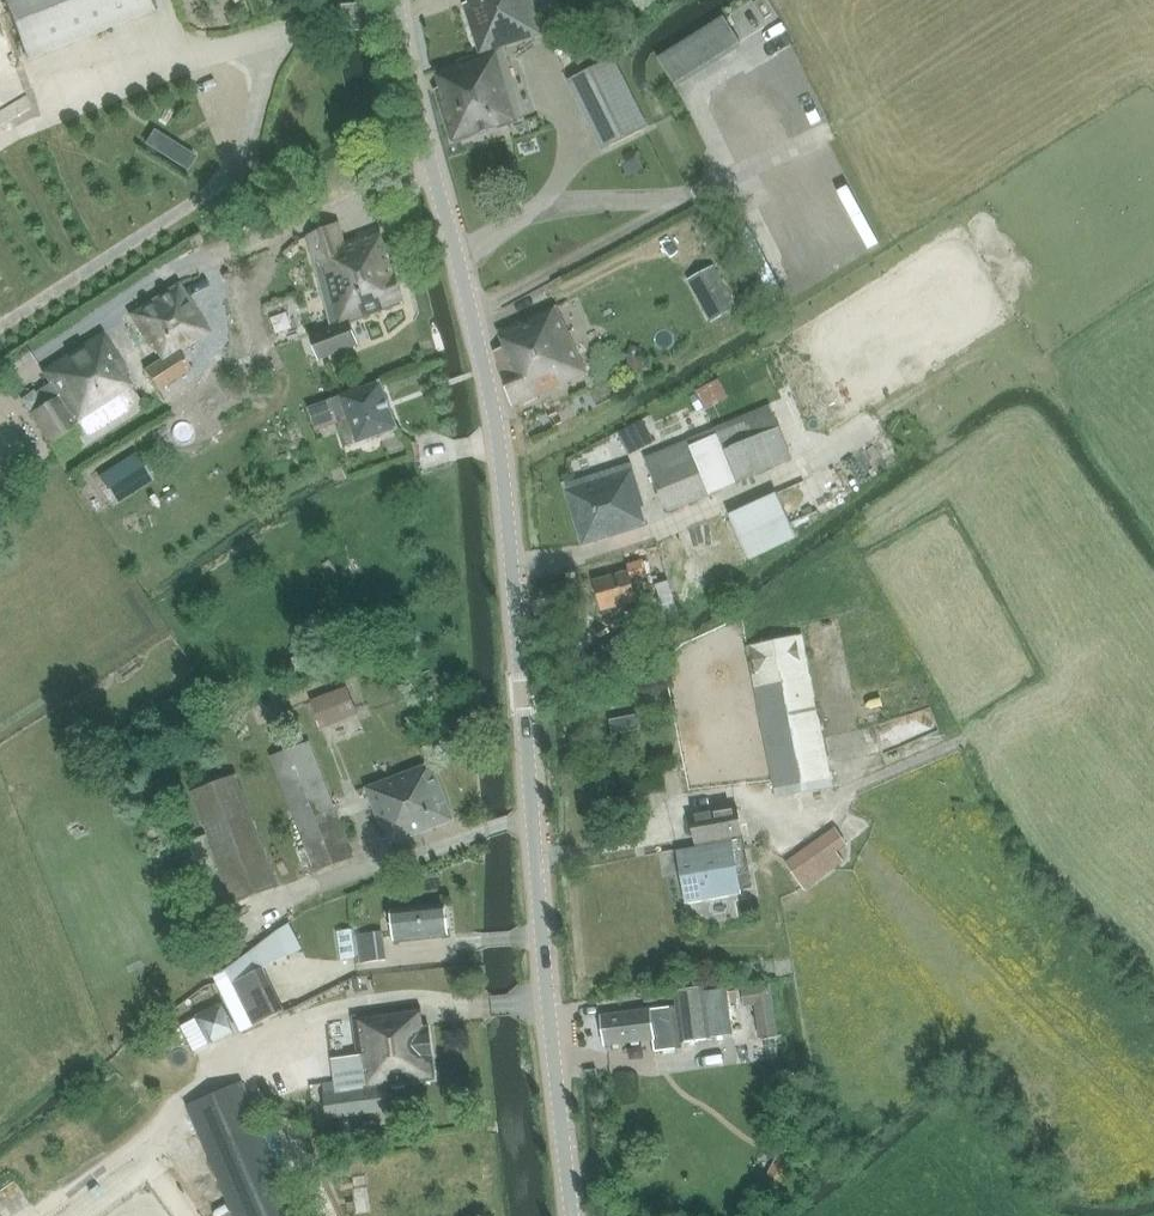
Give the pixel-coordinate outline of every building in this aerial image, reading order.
[(155,12),(150,0),(5,0),(29,61),(155,12)] [(470,2),(464,4),(480,55),(481,57),(505,49),(544,36),(533,0),(469,0),(470,2)] [(723,16),(707,26),(726,56),(742,46),(723,16)] [(480,55),(435,69),(441,88),(435,90),(452,141),(451,141),(452,144),(526,120),(505,49),(481,57),(480,55)] [(645,122),(609,54),(564,77),(600,146),(645,122)] [(778,94),(768,72),(755,78),(746,60),(729,68),(753,118),(769,110),(764,101),(778,94)] [(155,126),(145,143),(188,169),(197,154),(155,126)] [(404,305),(387,252),(383,253),(377,235),(340,247),(334,226),(303,235),(332,327),(312,334),(320,359),(358,346),(350,322),(404,305)] [(688,280),(711,323),(738,308),(714,266),(688,280)] [(178,283),(130,314),(152,349),(154,347),(162,360),(145,370),(157,390),(190,369),(179,351),(209,332),(178,283)] [(513,407),(587,374),(557,306),(498,333),(504,348),(494,352),(513,407)] [(45,405),(31,414),(49,441),(48,442),(60,461),(145,407),(124,374),(127,372),(103,334),(43,373),(49,383),(36,391),(45,405)] [(698,379),(710,397),(734,382),(723,364),(698,379)] [(339,396),(307,407),(311,419),(335,411),(347,446),(398,429),(381,380),(339,395),(339,396)] [(686,440),(645,457),(667,513),(711,497),(710,494),(738,483),(737,481),(793,460),(781,428),(775,414),(691,446),(689,439),(686,440)] [(116,504),(153,480),(135,452),(98,476),(116,504)] [(647,524),(642,507),(646,506),(631,462),(564,484),(582,548),(647,527),(646,524),(647,524)] [(808,470),(734,499),(754,549),(803,530),(794,506),(819,496),(808,470)] [(379,560),(389,558),(384,532),(374,533),(379,560)] [(662,555),(658,533),(646,535),(650,557),(662,555)] [(633,582),(647,578),(642,561),(627,564),(629,571),(593,580),(602,612),(638,601),(633,582)] [(667,583),(650,588),(663,630),(680,624),(667,583)] [(804,635),(746,646),(775,799),(835,787),(804,635)] [(322,730),(358,715),(346,687),(310,701),(322,730)] [(311,742),(270,757),(302,840),(312,867),(314,873),(355,858),(350,843),(340,819),(311,742)] [(384,827),(391,844),(453,820),(432,764),(365,789),(380,828),(384,827)] [(191,791),(229,894),(233,905),(280,887),(238,774),(191,791)] [(738,806),(690,816),(696,850),(676,854),(683,899),(741,890),(741,889),(751,888),(738,806)] [(835,827),(785,862),(805,890),(844,863),(837,853),(848,845),(835,827)] [(392,909),(394,939),(448,933),(445,904),(392,909)] [(284,1010),(264,967),(290,955),(278,932),(215,978),(241,1031),(255,1025),(284,1010)] [(387,960),(384,932),(355,936),(359,964),(387,960)] [(771,983),(741,987),(743,1002),(758,1000),(763,1037),(778,1035),(771,983)] [(679,1007),(603,1015),(607,1046),(654,1041),(655,1051),(683,1048),(682,1042),(712,1039),(712,1036),(734,1034),(728,987),(704,990),(704,989),(677,992),(679,1007)] [(198,1006),(186,1015),(202,1036),(214,1027),(198,1006)] [(335,1081),(323,1083),(324,1093),(327,1118),(389,1110),(386,1086),(436,1080),(429,1025),(423,1026),(421,1007),(353,1017),(359,1057),(333,1061),(335,1081)] [(187,1105),(235,1215),(299,1215),(242,1082),(187,1105)] [(780,1188),(795,1156),(781,1149),(765,1180),(780,1188)]
